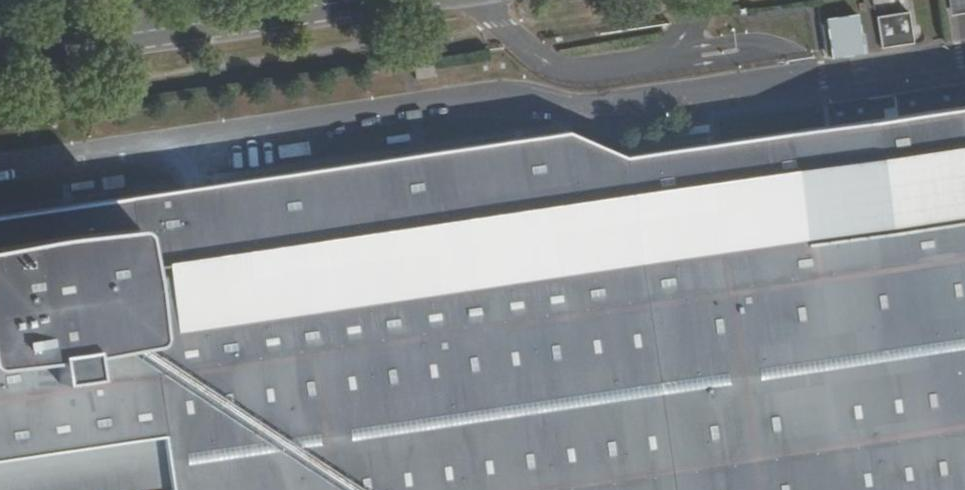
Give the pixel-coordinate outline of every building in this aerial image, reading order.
[(902,13),(902,0),(875,0),(876,14),(902,13)] [(952,39),(964,38),(964,0),(947,0),(952,39)] [(881,48),(915,44),(911,12),(877,16),(881,48)] [(825,20),(831,61),(866,55),(860,15),(825,20)] [(622,158),(566,132),(0,216),(0,489),(159,489),(172,488),(173,489),(964,489),(964,107),(622,158)]
